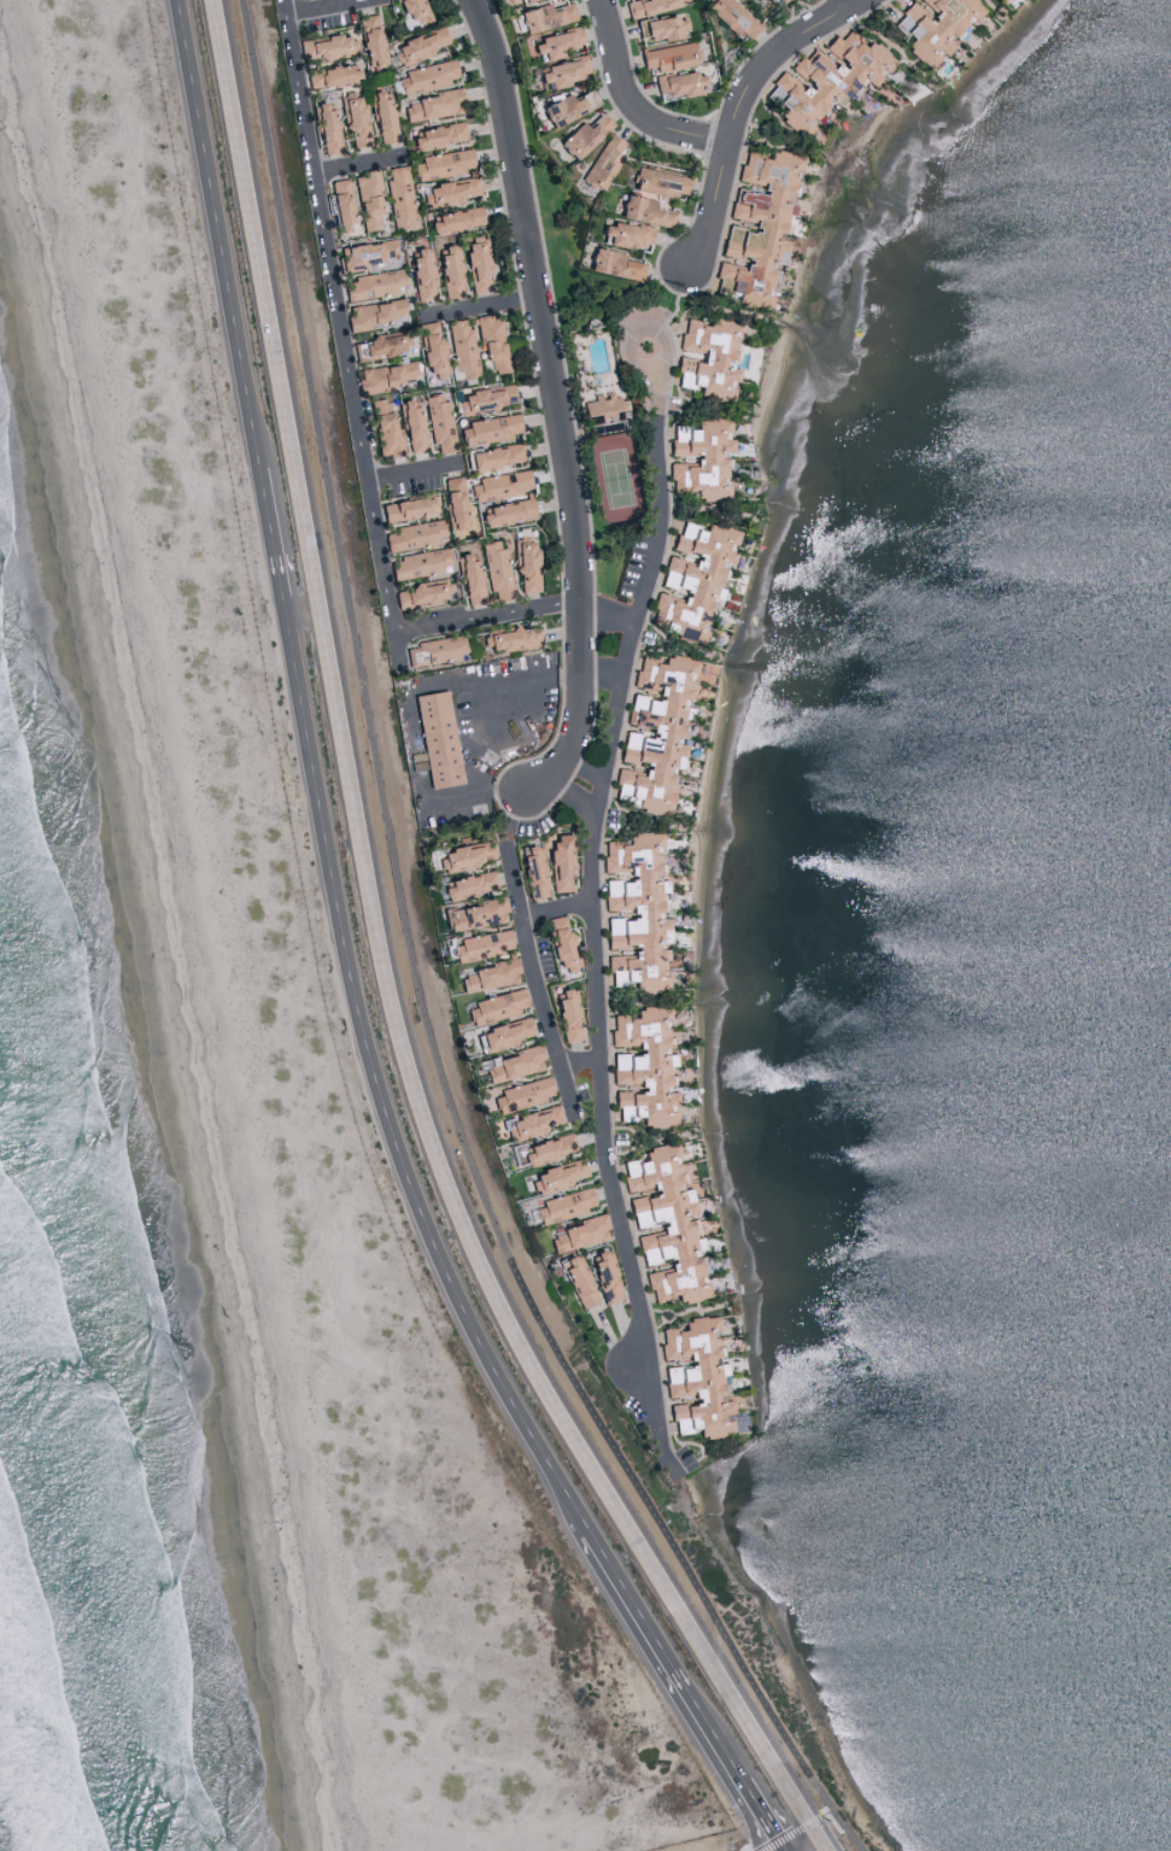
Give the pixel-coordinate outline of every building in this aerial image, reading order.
[(404,21),(412,17),(415,25),(428,20),(420,0),(396,0),(404,21)] [(624,3),(628,18),(677,7),(676,0),(635,0),(624,3)] [(732,0),(708,0),(703,6),(742,43),(759,25),(732,0)] [(972,27),(969,23),(983,12),(973,0),(914,0),(915,1),(888,23),(924,67),(972,27)] [(546,3),(516,13),(523,35),(575,17),(569,1),(548,9),(546,3)] [(683,17),(635,20),(636,40),(684,37),(683,17)] [(402,65),(431,53),(429,48),(447,41),(440,25),(393,45),(402,65)] [(559,58),(558,52),(580,48),(578,29),(524,37),(527,55),(536,53),(537,61),(559,58)] [(827,98),(837,104),(850,92),(858,97),(895,63),(882,48),(870,41),(863,47),(861,46),(846,29),(840,39),(831,34),(823,47),(824,58),(814,47),(806,61),(799,56),(788,67),(797,76),(809,84),(807,88),(779,72),(770,80),(782,92),(776,102),(782,109),(775,121),(803,138),(827,98)] [(300,39),(302,60),(355,55),(353,34),(300,39)] [(653,72),(695,65),(691,42),(638,51),(641,69),(652,67),(653,72)] [(536,66),(540,89),(577,83),(576,73),(587,71),(585,58),(536,66)] [(397,71),(400,92),(457,82),(453,61),(397,71)] [(306,88),(357,81),(355,63),(303,69),(306,88)] [(702,70),(654,78),(657,99),(696,93),(694,84),(704,83),(702,70)] [(584,108),(596,103),(591,89),(578,94),(584,108)] [(395,141),(389,90),(369,92),(375,144),(395,141)] [(405,121),(463,112),(460,90),(401,99),(405,121)] [(343,131),(350,131),(350,148),(367,147),(365,103),(355,104),(355,91),(341,91),(343,131)] [(578,96),(571,100),(568,93),(541,106),(551,127),(585,111),(578,96)] [(311,105),(320,156),(340,152),(331,101),(311,105)] [(585,127),(579,121),(554,144),(571,162),(612,123),(601,111),(585,127)] [(465,139),(462,121),(409,132),(412,150),(465,139)] [(581,181),(602,191),(625,142),(604,132),(581,181)] [(472,166),(469,150),(411,157),(414,180),(462,174),(462,167),(472,166)] [(800,156),(768,150),(766,156),(742,152),(737,180),(746,182),(745,190),(733,187),(728,218),(755,223),(753,231),(725,226),(719,258),(713,290),(736,294),(734,304),(768,310),(771,296),(765,295),(769,277),(779,278),(786,241),(779,239),(784,214),(790,215),(800,156)] [(383,168),(392,227),(414,224),(405,165),(383,168)] [(630,190),(672,198),(673,192),(685,194),(688,177),(634,167),(630,190)] [(360,231),(382,228),(373,171),(352,174),(360,231)] [(476,177),(425,184),(427,205),(479,199),(476,177)] [(333,231),(353,229),(348,178),(328,180),(333,231)] [(618,220),(672,226),(674,210),(653,208),(654,199),(621,195),(618,220)] [(430,234),(482,225),(479,206),(427,215),(430,234)] [(599,243),(647,250),(650,227),(602,221),(599,243)] [(470,294),(493,290),(483,236),(460,240),(470,294)] [(335,247),(339,273),(366,269),(365,263),(383,260),(382,254),(394,253),(392,239),(335,247)] [(440,298),(457,297),(455,245),(438,246),(440,298)] [(585,270),(636,282),(640,264),(621,260),(623,254),(591,247),(585,270)] [(414,302),(434,300),(429,248),(408,250),(414,302)] [(346,302),(405,291),(401,267),(351,276),(352,281),(342,283),(346,302)] [(348,330),(390,324),(389,316),(405,313),(403,298),(344,307),(348,330)] [(477,317),(486,375),(508,371),(499,314),(477,317)] [(671,386),(730,402),(734,389),(722,386),(724,379),(734,382),(738,369),(732,367),(736,353),(734,352),(742,323),(708,314),(705,324),(685,318),(676,347),(701,354),(699,362),(679,357),(671,386)] [(477,376),(469,318),(446,321),(453,373),(462,372),(462,378),(477,376)] [(441,330),(436,331),(435,321),(416,324),(425,378),(448,374),(441,330)] [(353,341),(355,358),(410,351),(408,333),(353,341)] [(357,370),(360,390),(417,380),(413,360),(357,370)] [(515,405),(512,385),(458,393),(461,413),(515,405)] [(619,420),(617,410),(624,409),(623,397),(612,399),(611,391),(591,394),(592,400),(581,401),(584,425),(619,420)] [(424,396),(432,454),(454,451),(445,392),(424,396)] [(368,400),(376,458),(403,455),(399,428),(391,429),(387,397),(368,400)] [(426,450),(416,399),(397,402),(406,453),(426,450)] [(519,431),(518,416),(459,422),(462,445),(512,439),(511,432),(519,431)] [(666,492),(723,502),(731,458),(729,457),(732,440),(726,439),(729,423),(695,416),(692,430),(673,426),(667,454),(681,457),(680,464),(672,462),(666,492)] [(521,463),(519,444),(467,451),(470,470),(521,463)] [(497,496),(529,490),(526,470),(469,480),(474,508),(498,504),(497,496)] [(468,524),(459,475),(439,479),(448,528),(468,524)] [(380,503),(381,520),(432,516),(431,498),(380,503)] [(533,518),(531,499),(477,506),(480,525),(533,518)] [(385,552),(444,542),(440,519),(392,527),(393,532),(382,534),(385,552)] [(738,530),(703,520),(701,526),(678,519),(670,548),(691,554),(689,561),(666,554),(656,588),(657,588),(646,625),(702,641),(705,630),(701,629),(715,582),(722,584),(738,530)] [(516,593),(538,592),(536,549),(530,549),(529,536),(514,537),(516,593)] [(480,543),(490,602),(512,598),(501,539),(480,543)] [(448,547),(397,555),(398,560),(387,562),(389,580),(439,573),(438,566),(450,564),(448,547)] [(462,607),(481,605),(476,553),(456,555),(462,607)] [(451,600),(448,581),(392,590),(395,608),(451,600)] [(536,624),(481,632),(484,653),(539,644),(536,624)] [(464,658),(462,636),(405,641),(407,663),(464,658)] [(669,809),(681,744),(688,704),(690,704),(694,681),(692,681),(696,659),(663,653),(662,660),(637,655),(631,690),(624,727),(623,727),(617,759),(642,764),(641,771),(617,767),(611,802),(656,810),(657,807),(669,809)] [(458,784),(447,689),(414,693),(424,787),(458,784)] [(660,832),(625,833),(625,840),(601,841),(603,876),(602,876),(603,910),(624,909),(624,917),(604,918),(605,952),(606,952),(607,983),(624,982),(624,992),(667,990),(667,972),(662,972),(661,945),(668,945),(667,916),(661,917),(660,893),(662,893),(660,832)] [(569,833),(548,834),(550,891),(571,890),(569,833)] [(494,861),(490,840),(435,850),(438,871),(494,861)] [(540,844),(519,846),(524,898),(545,896),(540,844)] [(495,889),(492,870),(440,880),(444,899),(495,889)] [(446,931),(483,925),(483,926),(507,922),(503,898),(442,907),(446,931)] [(544,918),(553,967),(562,965),(564,975),(576,973),(566,914),(544,918)] [(511,951),(508,931),(451,939),(454,959),(511,951)] [(468,966),(469,974),(458,976),(460,992),(518,983),(514,959),(468,966)] [(568,985),(549,990),(562,1044),(582,1039),(568,985)] [(465,1009),(469,1025),(518,1013),(516,1007),(526,1004),(521,987),(471,1000),(473,1007),(465,1009)] [(478,1029),(483,1051),(516,1044),(514,1037),(531,1033),(527,1017),(478,1029)] [(542,1069),(538,1048),(481,1060),(486,1081),(542,1069)] [(552,1096),(546,1076),(490,1093),(496,1113),(552,1096)] [(562,1124),(557,1104),(502,1118),(507,1138),(562,1124)] [(518,1163),(574,1152),(571,1134),(514,1145),(518,1163)] [(707,1293),(697,1253),(695,1253),(686,1214),(694,1212),(684,1172),(677,1174),(675,1164),(670,1165),(667,1157),(678,1155),(675,1144),(617,1158),(626,1195),(625,1196),(633,1231),(637,1250),(665,1244),(670,1267),(645,1273),(652,1306),(707,1293)] [(587,1178),(582,1158),(530,1172),(536,1192),(587,1178)] [(532,1204),(538,1224),(595,1207),(589,1187),(532,1204)] [(553,1252),(608,1237),(602,1215),(547,1230),(553,1252)] [(604,1304),(622,1298),(605,1249),(587,1255),(604,1304)] [(642,1264),(655,1262),(653,1251),(640,1254),(642,1264)] [(596,1300),(575,1252),(556,1261),(577,1309),(596,1300)] [(674,1434),(695,1429),(697,1436),(712,1437),(731,1433),(732,1421),(719,1420),(719,1413),(731,1411),(729,1400),(722,1400),(720,1393),(722,1364),(714,1358),(716,1338),(715,1333),(716,1318),(702,1317),(681,1321),(681,1329),(661,1328),(659,1361),(672,1358),(678,1367),(660,1365),(667,1395),(666,1403),(674,1434)]
